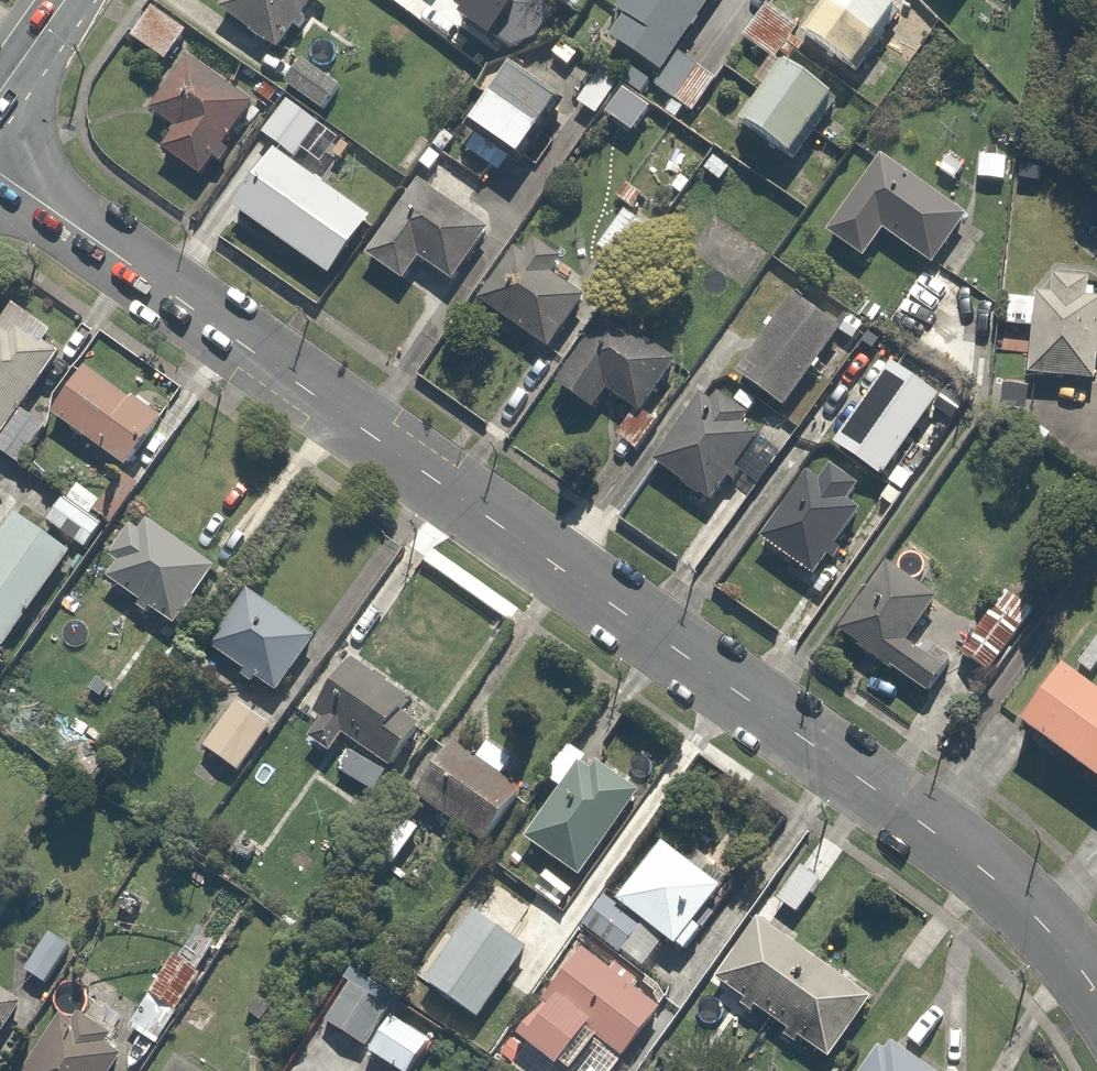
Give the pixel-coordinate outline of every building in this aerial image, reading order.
[(307,0),(225,0),(220,6),(273,45),(307,0)] [(563,24),(581,0),(533,0),(563,24)] [(611,35),(656,67),(703,0),(621,0),(617,5),(627,12),(611,35)] [(878,0),(822,0),(803,27),(855,65),(894,11),(878,0)] [(188,21),(155,2),(132,40),(165,60),(188,21)] [(767,4),(743,35),(773,59),(797,28),(767,4)] [(843,91),(785,56),(746,120),(804,156),(843,91)] [(204,176),(252,99),(184,57),(151,110),(173,123),(158,146),(204,176)] [(301,61),(285,83),(324,111),(340,89),(301,61)] [(563,105),(513,67),(473,118),(524,157),(563,105)] [(623,83),(603,67),(579,96),(598,112),(623,83)] [(374,213),(297,159),(324,121),(288,95),(261,133),(276,144),(233,205),(330,275),(374,213)] [(966,212),(883,152),(827,230),(863,256),(883,229),(929,263),(966,212)] [(491,223),(425,174),(367,253),(404,280),(421,256),(451,278),(491,223)] [(653,225),(627,207),(596,251),(622,270),(653,225)] [(537,238),(526,256),(513,247),(478,300),(552,350),(587,297),(555,275),(566,258),(537,238)] [(1053,289),(1036,288),(1030,371),(1095,375),(1096,351),(1096,292),(1088,291),(1089,278),(1054,276),(1053,289)] [(782,405),(841,320),(794,288),(735,373),(782,405)] [(56,349),(41,340),(49,327),(9,299),(0,312),(0,431),(56,349)] [(674,362),(602,309),(551,379),(596,412),(611,392),(638,412),(674,362)] [(892,361),(834,442),(883,476),(941,396),(892,361)] [(88,363),(52,413),(124,465),(161,415),(88,363)] [(757,428),(702,389),(650,461),(705,501),(757,428)] [(638,453),(664,416),(646,403),(620,441),(638,453)] [(19,407),(0,434),(0,451),(18,462),(44,423),(19,407)] [(835,459),(820,482),(802,471),(760,536),(817,574),(860,509),(848,501),(863,478),(835,459)] [(75,478),(45,520),(89,551),(136,484),(120,472),(102,497),(75,478)] [(71,550),(14,510),(0,530),(0,642),(4,645),(71,550)] [(108,554),(119,563),(109,577),(171,624),(214,568),(152,520),(145,529),(134,521),(108,554)] [(888,558),(838,629),(928,691),(953,655),(916,629),(940,595),(888,558)] [(988,674),(1046,596),(1017,575),(960,654),(988,674)] [(250,588),(211,642),(275,689),(314,635),(250,588)] [(315,711),(323,717),(307,738),(331,756),(347,734),(395,768),(435,713),(354,655),(315,711)] [(1024,723),(1096,777),(1096,686),(1067,664),(1024,723)] [(238,690),(203,744),(242,770),(277,716),(238,690)] [(639,790),(565,740),(541,776),(558,787),(522,840),(579,879),(639,790)] [(527,791),(506,776),(518,759),(495,742),(483,759),(458,741),(419,794),(487,845),(527,791)] [(373,847),(394,864),(422,830),(401,813),(373,847)] [(664,837),(614,900),(665,939),(679,951),(729,887),(664,837)] [(606,894),(581,926),(640,971),(665,939),(614,900),(606,894)] [(480,1019),(527,946),(473,911),(425,984),(480,1019)] [(760,914),(716,975),(827,1056),(871,995),(760,914)] [(625,1054),(663,1000),(585,946),(522,1037),(571,1070),(596,1034),(625,1054)] [(205,966),(177,949),(129,1028),(156,1045),(166,1029),(191,989),(205,966)] [(350,980),(324,1021),(363,1047),(390,1005),(350,980)] [(72,1020),(61,1013),(23,1070),(117,1070),(127,1057),(112,1047),(137,1008),(97,982),(72,1020)] [(0,989),(0,1045),(26,1007),(0,989)] [(391,1014),(367,1049),(400,1070),(408,1070),(429,1039),(391,1014)] [(887,1038),(864,1070),(933,1070),(887,1038)] [(178,1054),(166,1070),(203,1070),(178,1054)]
